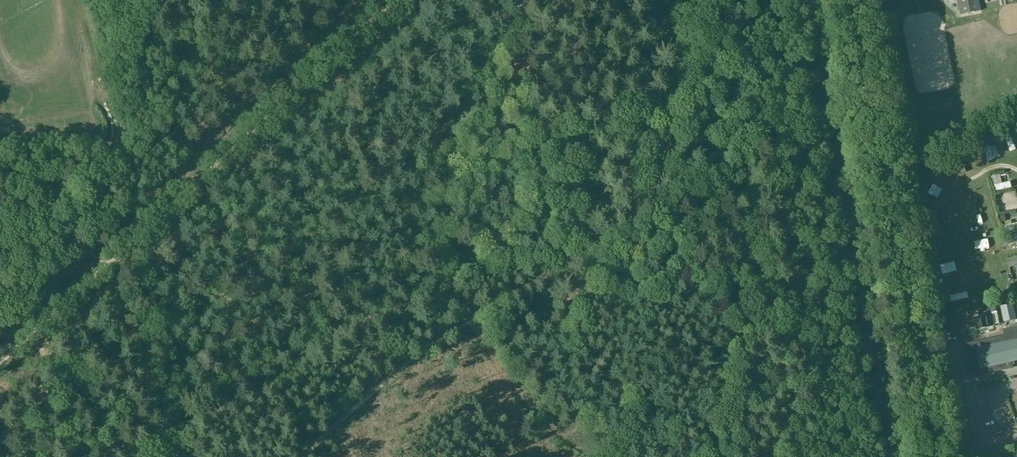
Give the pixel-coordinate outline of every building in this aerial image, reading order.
[(960,14),(981,10),(979,0),(957,0),(960,14)] [(1010,131),(1004,133),(1009,153),(1016,151),(1010,131)] [(982,147),(988,161),(1000,156),(994,142),(982,147)] [(959,169),(952,170),(952,171),(946,171),(947,181),(954,181),(953,174),(966,174),(965,163),(959,163),(959,169)] [(994,184),(997,194),(1013,191),(1010,181),(994,184)] [(932,185),(928,196),(939,200),(943,189),(932,185)] [(970,203),(976,202),(973,189),(967,190),(970,203)] [(1016,207),(1016,200),(1000,204),(1002,210),(1016,207)] [(1008,225),(1010,231),(1016,229),(1014,223),(1008,225)] [(1009,263),(1016,262),(1016,254),(1008,256),(1009,263)] [(945,275),(946,284),(961,283),(961,275),(945,275)] [(955,295),(957,305),(968,304),(967,293),(955,295)] [(1013,304),(1000,306),(1003,322),(1016,320),(1013,304)] [(988,327),(994,326),(991,313),(996,312),(995,307),(984,309),(985,314),(969,317),(969,319),(968,319),(969,325),(970,325),(970,327),(976,326),(977,330),(988,327)] [(1002,329),(1004,334),(965,343),(970,363),(973,363),(974,366),(1011,358),(1012,361),(1016,360),(1016,326),(1002,329)]
